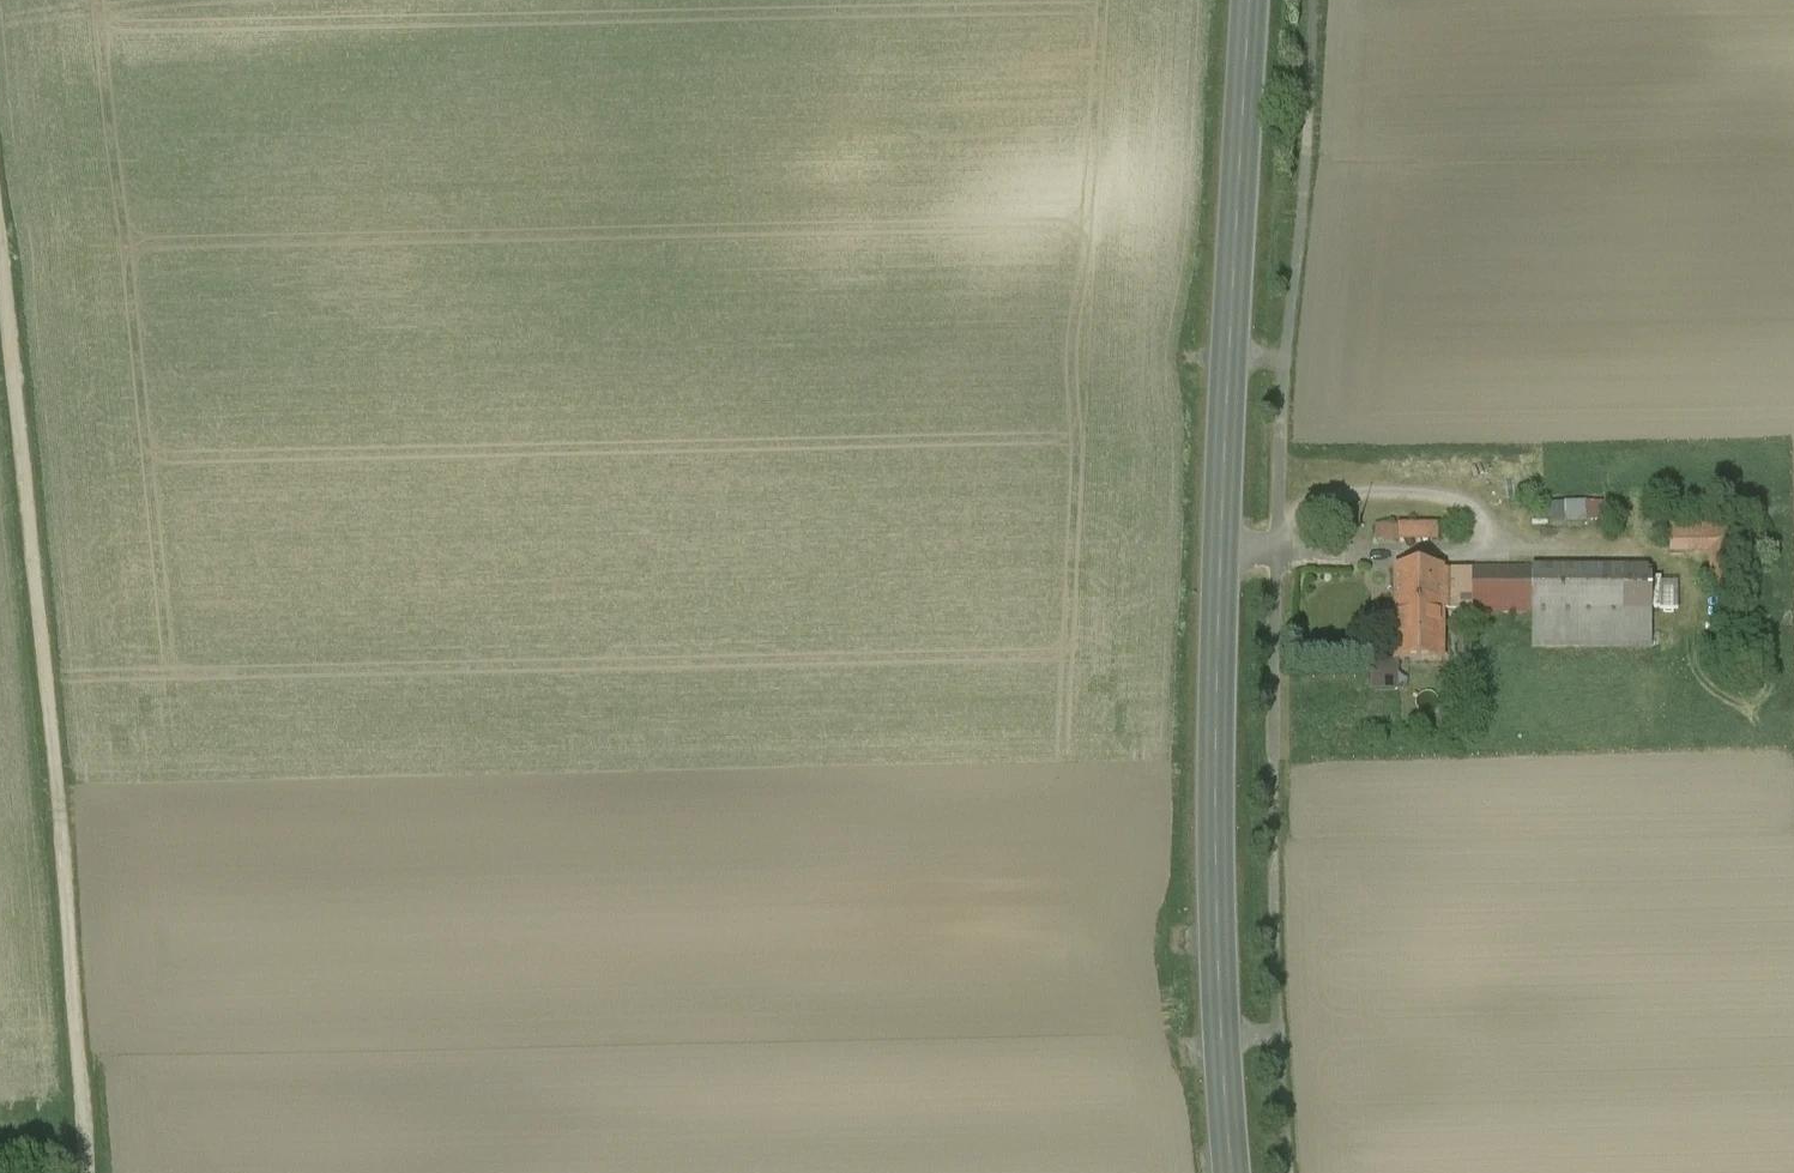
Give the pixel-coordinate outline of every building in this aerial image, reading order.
[(1574,501),(1575,521),(1609,520),(1608,500),(1574,501)] [(1440,526),(1397,526),(1397,528),(1397,543),(1397,544),(1440,544),(1440,526)] [(1397,528),(1376,528),(1375,543),(1397,543),(1397,528)] [(1736,529),(1672,528),(1672,552),(1709,551),(1709,587),(1736,587),(1736,529)] [(1649,570),(1472,570),(1472,571),(1448,571),(1448,573),(1442,573),(1442,612),(1532,612),(1532,648),(1649,649),(1649,570)] [(1442,571),(1397,571),(1397,662),(1442,662),(1442,612),(1442,573),(1442,571)] [(1736,587),(1709,587),(1710,623),(1711,623),(1711,622),(1734,623),(1735,624),(1736,624),(1736,587)] [(1376,689),(1404,689),(1404,662),(1376,662),(1376,689)]
